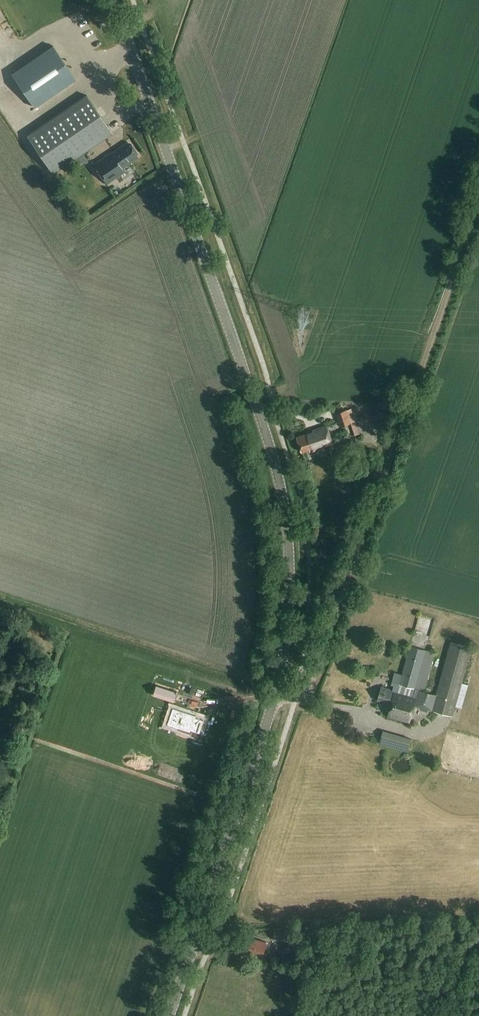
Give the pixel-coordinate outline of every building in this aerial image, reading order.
[(53,45),(11,74),(34,107),(75,78),(53,45)] [(54,173),(113,133),(87,95),(28,135),(54,173)] [(129,145),(127,142),(111,153),(110,152),(92,164),(106,183),(124,172),(121,168),(138,157),(135,154),(137,153),(131,144),(129,145)] [(341,427),(351,423),(347,410),(336,413),(341,427)] [(371,423),(370,415),(361,417),(362,424),(371,423)] [(313,451),(333,444),(327,426),(313,431),(314,433),(297,439),(302,452),(309,450),(310,451),(312,450),(313,451)] [(400,630),(413,632),(414,627),(402,624),(400,630)] [(380,632),(371,631),(369,641),(378,642),(380,632)] [(453,716),(472,648),(451,642),(437,694),(425,690),(435,653),(410,646),(399,684),(397,683),(395,690),(381,687),(378,699),(392,703),(388,716),(410,722),(415,706),(453,716)] [(180,696),(171,693),(168,703),(176,706),(180,696)] [(176,710),(170,727),(183,732),(184,730),(195,733),(203,736),(208,723),(199,720),(200,718),(176,710)] [(383,734),(379,748),(408,756),(412,742),(383,734)] [(262,957),(262,956),(266,942),(249,937),(245,952),(262,957)]
